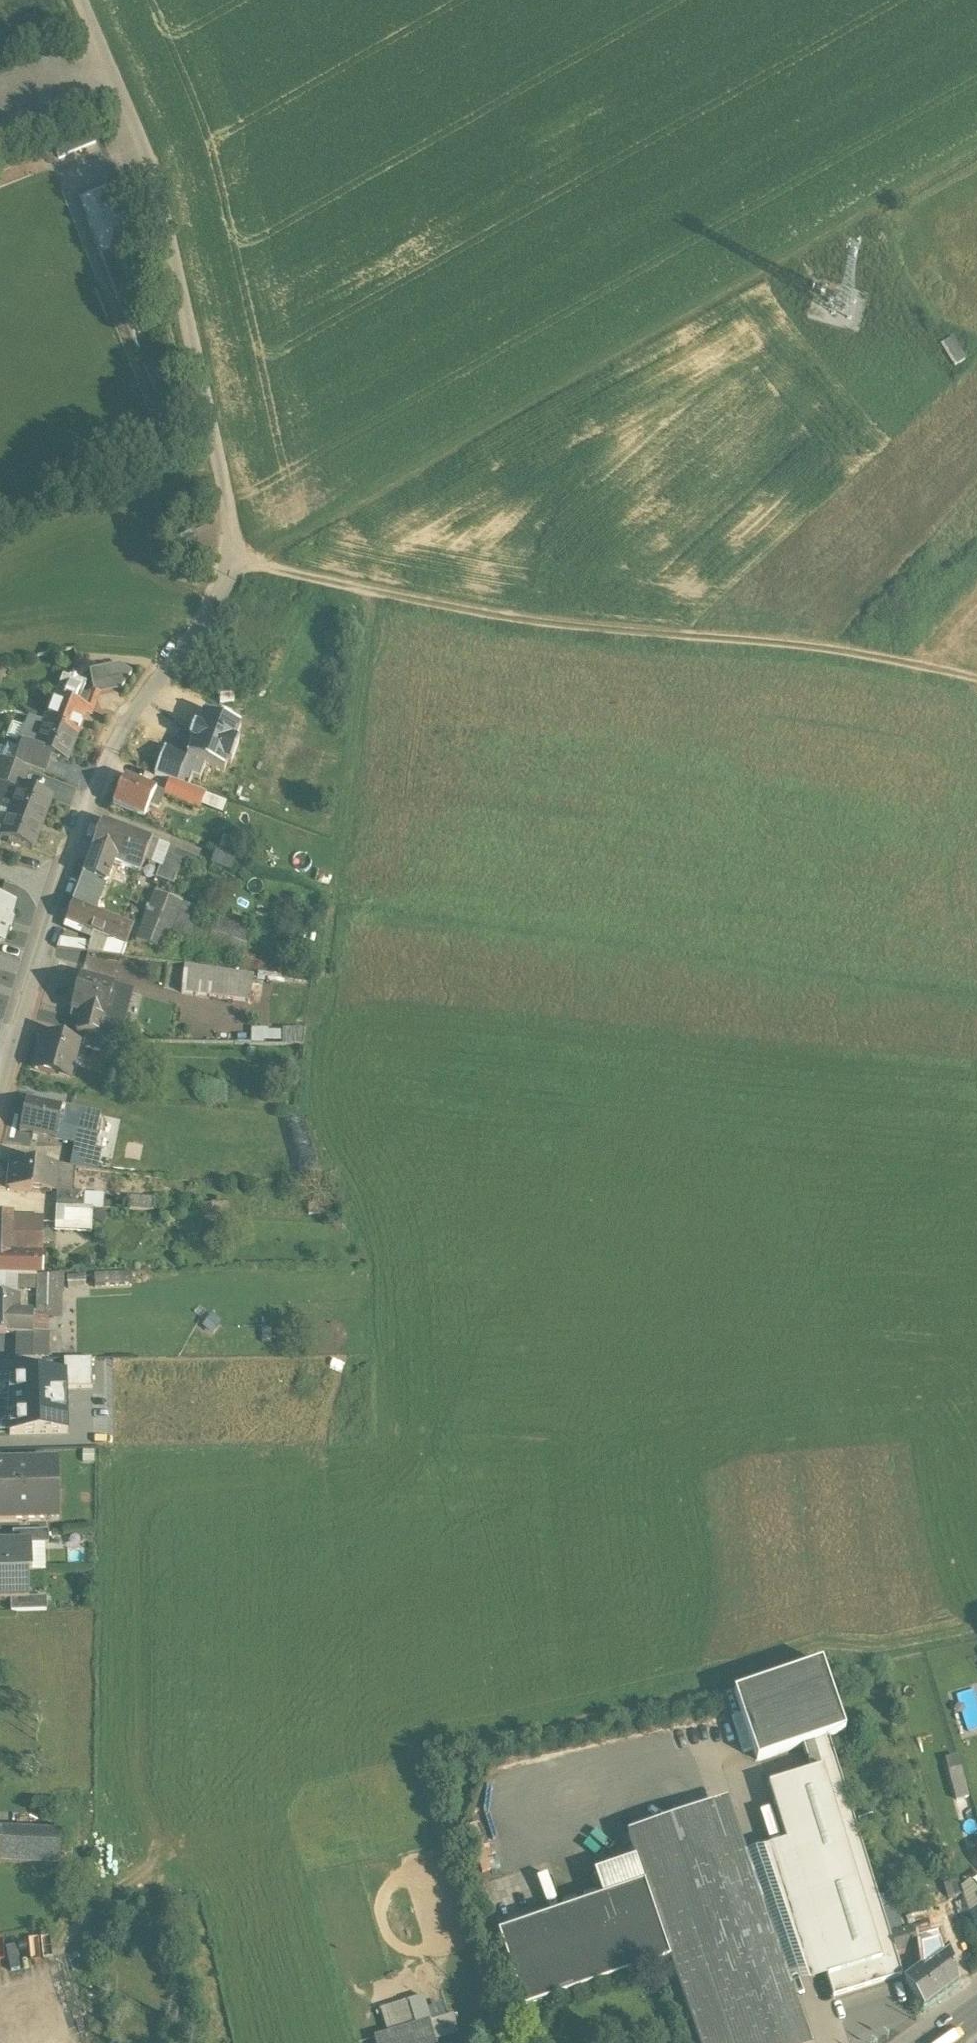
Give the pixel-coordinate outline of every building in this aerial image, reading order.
[(94,131),(54,147),(59,159),(99,143),(94,131)] [(116,184),(90,195),(97,212),(123,201),(116,184)] [(191,536),(183,540),(180,543),(180,547),(182,550),(185,551),(195,551),(191,536)] [(119,664),(90,670),(94,694),(119,690),(120,689),(132,672),(119,664)] [(69,679),(63,677),(45,724),(77,737),(88,709),(77,705),(85,684),(78,681),(75,675),(69,678),(69,679)] [(240,727),(202,714),(187,756),(205,763),(225,770),(240,727)] [(45,724),(33,720),(24,745),(35,750),(45,724)] [(77,737),(45,724),(35,750),(50,756),(67,762),(77,737)] [(35,750),(24,745),(23,744),(16,764),(27,769),(43,775),(50,756),(35,750)] [(199,779),(205,763),(187,756),(165,749),(156,775),(188,786),(192,777),(199,779)] [(0,758),(0,785),(18,791),(20,787),(27,769),(16,764),(0,758)] [(156,791),(125,777),(113,805),(144,818),(149,806),(156,791)] [(168,799),(198,810),(204,794),(174,783),(168,799)] [(0,785),(0,786),(0,810),(9,814),(18,791),(0,785)] [(51,799),(20,787),(18,791),(9,814),(41,826),(51,799)] [(156,791),(149,806),(157,810),(164,794),(156,791)] [(207,794),(204,806),(222,812),(226,801),(207,794)] [(9,814),(0,838),(32,850),(41,826),(9,814)] [(135,834),(102,822),(91,854),(109,861),(124,866),(135,834)] [(153,842),(135,834),(124,866),(140,873),(145,860),(153,842)] [(193,842),(172,835),(168,847),(188,855),(193,842)] [(160,865),(167,848),(153,842),(145,860),(160,865)] [(188,855),(168,847),(163,858),(180,864),(179,865),(196,871),(201,859),(188,855)] [(91,854),(72,903),(90,911),(109,861),(91,854)] [(180,864),(163,858),(155,878),(156,879),(172,885),(179,865),(180,864)] [(182,904),(155,893),(148,910),(175,921),(182,904)] [(0,941),(4,942),(15,905),(0,901),(0,941)] [(90,911),(72,903),(64,927),(81,934),(83,929),(108,939),(126,946),(133,928),(90,911)] [(148,910),(136,940),(163,950),(175,921),(148,910)] [(240,959),(250,932),(201,913),(190,940),(240,959)] [(108,939),(93,934),(90,942),(89,947),(94,947),(93,953),(103,954),(108,939)] [(61,938),(57,948),(88,952),(89,947),(90,942),(61,938)] [(126,946),(108,939),(103,954),(122,957),(126,946)] [(141,957),(139,966),(159,970),(161,961),(141,957)] [(253,976),(184,966),(181,993),(249,1002),(253,976)] [(114,986),(80,976),(71,1011),(72,1012),(70,1018),(79,1021),(81,1014),(104,1020),(109,1005),(114,986)] [(132,990),(114,986),(109,1005),(126,1010),(132,990)] [(126,1010),(109,1005),(104,1020),(104,1022),(122,1026),(126,1010)] [(104,1020),(81,1014),(79,1021),(76,1032),(86,1035),(99,1038),(104,1020)] [(122,1026),(104,1022),(104,1020),(99,1038),(108,1041),(118,1043),(122,1026)] [(78,1044),(43,1035),(33,1069),(54,1075),(55,1071),(69,1075),(78,1044)] [(99,1038),(86,1035),(82,1047),(104,1053),(108,1041),(99,1038)] [(61,1107),(27,1099),(20,1131),(54,1139),(57,1124),(61,1107)] [(101,1115),(65,1108),(61,1125),(79,1129),(97,1133),(101,1115)] [(73,1131),(57,1129),(54,1139),(79,1144),(74,1169),(96,1171),(101,1150),(93,1147),(97,1133),(79,1129),(78,1132),(73,1131)] [(55,1167),(12,1162),(9,1190),(30,1192),(31,1191),(51,1193),(55,1167)] [(55,1167),(51,1193),(56,1192),(71,1193),(74,1169),(55,1167)] [(71,1193),(56,1192),(56,1206),(84,1207),(84,1193),(71,1193)] [(101,1195),(84,1193),(84,1207),(101,1209),(101,1195)] [(131,1197),(129,1209),(150,1211),(152,1199),(131,1197)] [(56,1206),(54,1229),(90,1231),(92,1209),(56,1206)] [(103,1224),(108,1215),(97,1210),(92,1219),(103,1224)] [(0,1216),(0,1275),(36,1276),(36,1257),(7,1257),(10,1253),(12,1216),(0,1216)] [(10,1253),(7,1257),(36,1257),(38,1218),(12,1216),(10,1253)] [(130,1275),(95,1277),(96,1286),(131,1284),(130,1275)] [(36,1276),(32,1316),(60,1315),(61,1276),(36,1276)] [(0,1295),(0,1334),(19,1334),(32,1335),(32,1333),(32,1316),(15,1315),(16,1296),(0,1295)] [(221,1322),(210,1315),(203,1325),(214,1332),(221,1322)] [(32,1335),(19,1334),(18,1360),(45,1360),(46,1333),(32,1333),(32,1335)] [(66,1375),(66,1389),(92,1389),(92,1359),(65,1360),(66,1375)] [(8,1376),(9,1435),(67,1434),(66,1389),(66,1375),(8,1376)] [(0,1464),(0,1520),(49,1518),(48,1509),(56,1508),(55,1472),(47,1473),(47,1463),(0,1464)] [(48,1531),(12,1532),(13,1543),(31,1543),(31,1544),(49,1544),(48,1531)] [(0,1544),(0,1600),(10,1599),(28,1599),(28,1598),(28,1572),(32,1572),(31,1544),(31,1543),(13,1543),(0,1544)] [(28,1599),(10,1599),(11,1611),(47,1610),(46,1597),(28,1598),(28,1599)] [(822,1664),(734,1694),(741,1716),(732,1719),(743,1754),(753,1751),(757,1762),(812,1743),(829,1738),(838,1735),(845,1732),(822,1664)] [(829,1738),(812,1743),(820,1770),(822,1769),(837,1765),(829,1738)] [(957,1757),(945,1760),(949,1771),(960,1768),(957,1757)] [(837,1765),(822,1769),(881,1960),(827,1977),(833,1996),(902,1974),(897,1956),(890,1935),(837,1765)] [(968,1797),(960,1768),(949,1771),(957,1800),(968,1797)] [(881,1960),(822,1769),(820,1770),(768,1786),(786,1843),(827,1977),(881,1960)] [(737,1881),(738,1880),(737,1879),(729,1856),(730,1856),(729,1854),(728,1854),(721,1832),(721,1831),(721,1830),(720,1830),(712,1807),(713,1807),(712,1805),(710,1806),(711,1806),(685,1815),(683,1815),(683,1816),(657,1825),(657,1824),(655,1825),(655,1826),(630,1834),(629,1834),(628,1834),(628,1836),(629,1836),(637,1858),(636,1859),(637,1861),(637,1860),(645,1883),(644,1883),(645,1885),(646,1885),(654,1908),(653,1908),(653,1910),(654,1909),(662,1932),(661,1932),(662,1934),(663,1934),(670,1957),(670,1959),(671,1958),(679,1981),(678,1981),(679,1983),(687,2006),(686,2006),(687,2008),(688,2008),(696,2030),(695,2031),(695,2032),(696,2032),(700,2042),(793,2042),(788,2028),(789,2028),(788,2026),(787,2027),(780,2004),(780,2003),(780,2001),(779,2002),(771,1979),(772,1979),(771,1977),(763,1954),(763,1952),(762,1953),(754,1930),(755,1930),(754,1928),(746,1905),(747,1905),(746,1904),(746,1903),(745,1903),(737,1881)] [(0,1830),(0,1863),(59,1866),(60,1833),(0,1830)] [(827,1977),(786,1843),(767,1848),(808,1983),(827,1977)] [(808,1983),(767,1848),(745,1855),(760,1898),(791,1988),(808,1983)] [(971,1882),(960,1888),(973,1925),(976,1924),(976,1890),(971,1882)] [(644,1883),(498,1933),(524,2009),(670,1959),(644,1883)] [(791,1988),(760,1898),(746,1904),(747,1905),(746,1905),(754,1928),(755,1930),(754,1930),(762,1953),(763,1952),(763,1954),(771,1977),(772,1979),(771,1979),(779,2002),(780,2001),(780,2003),(794,1998),(791,1988)] [(909,1929),(890,1935),(897,1956),(916,1950),(914,1945),(909,1929)] [(919,1936),(922,1968),(948,1949),(940,1931),(919,1936)] [(922,1968),(904,1981),(923,2007),(958,1981),(948,1949),(922,1968)] [(410,1998),(381,2007),(389,2032),(417,2023),(410,1998)] [(459,2033),(452,2015),(429,2020),(436,2041),(459,2033)] [(374,2037),(376,2042),(436,2042),(429,2020),(374,2037)]
